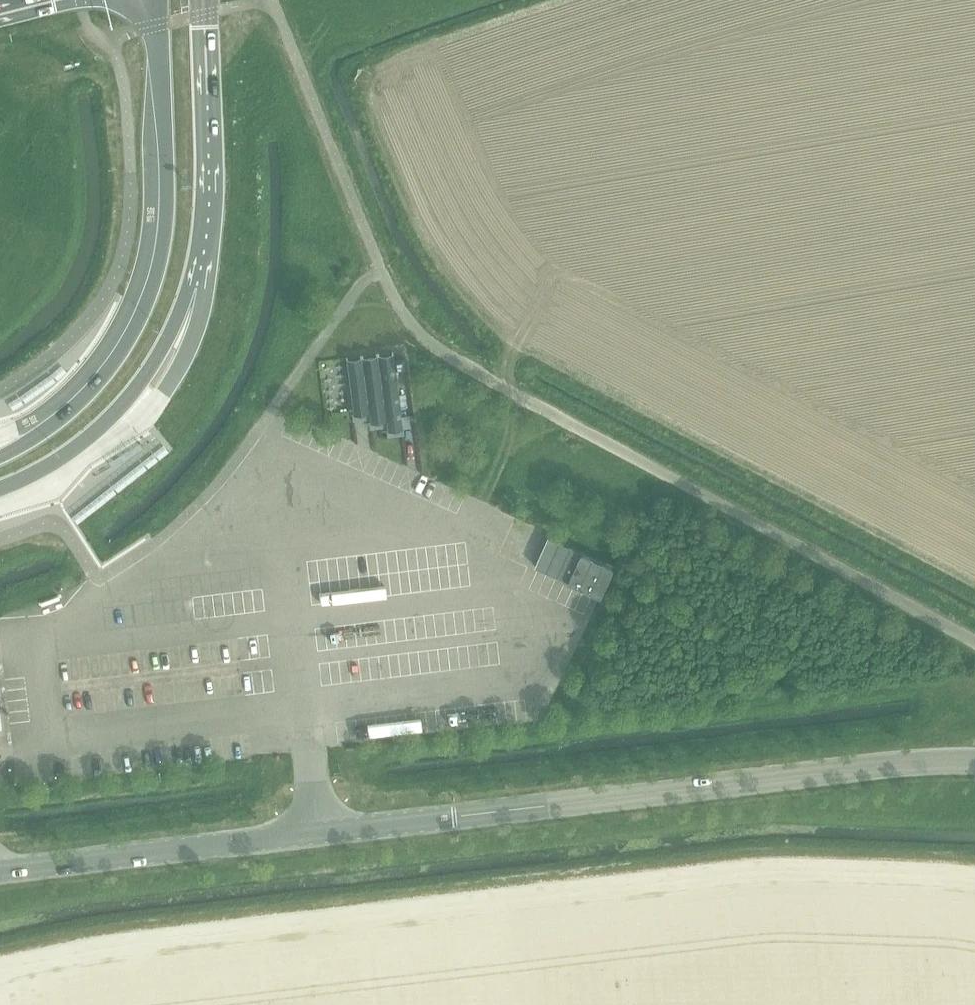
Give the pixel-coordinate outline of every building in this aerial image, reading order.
[(394,353),(346,359),(353,414),(369,412),(370,422),(386,420),(387,430),(403,428),(394,353)] [(549,536),(535,566),(602,596),(602,597),(616,567),(549,536)]
